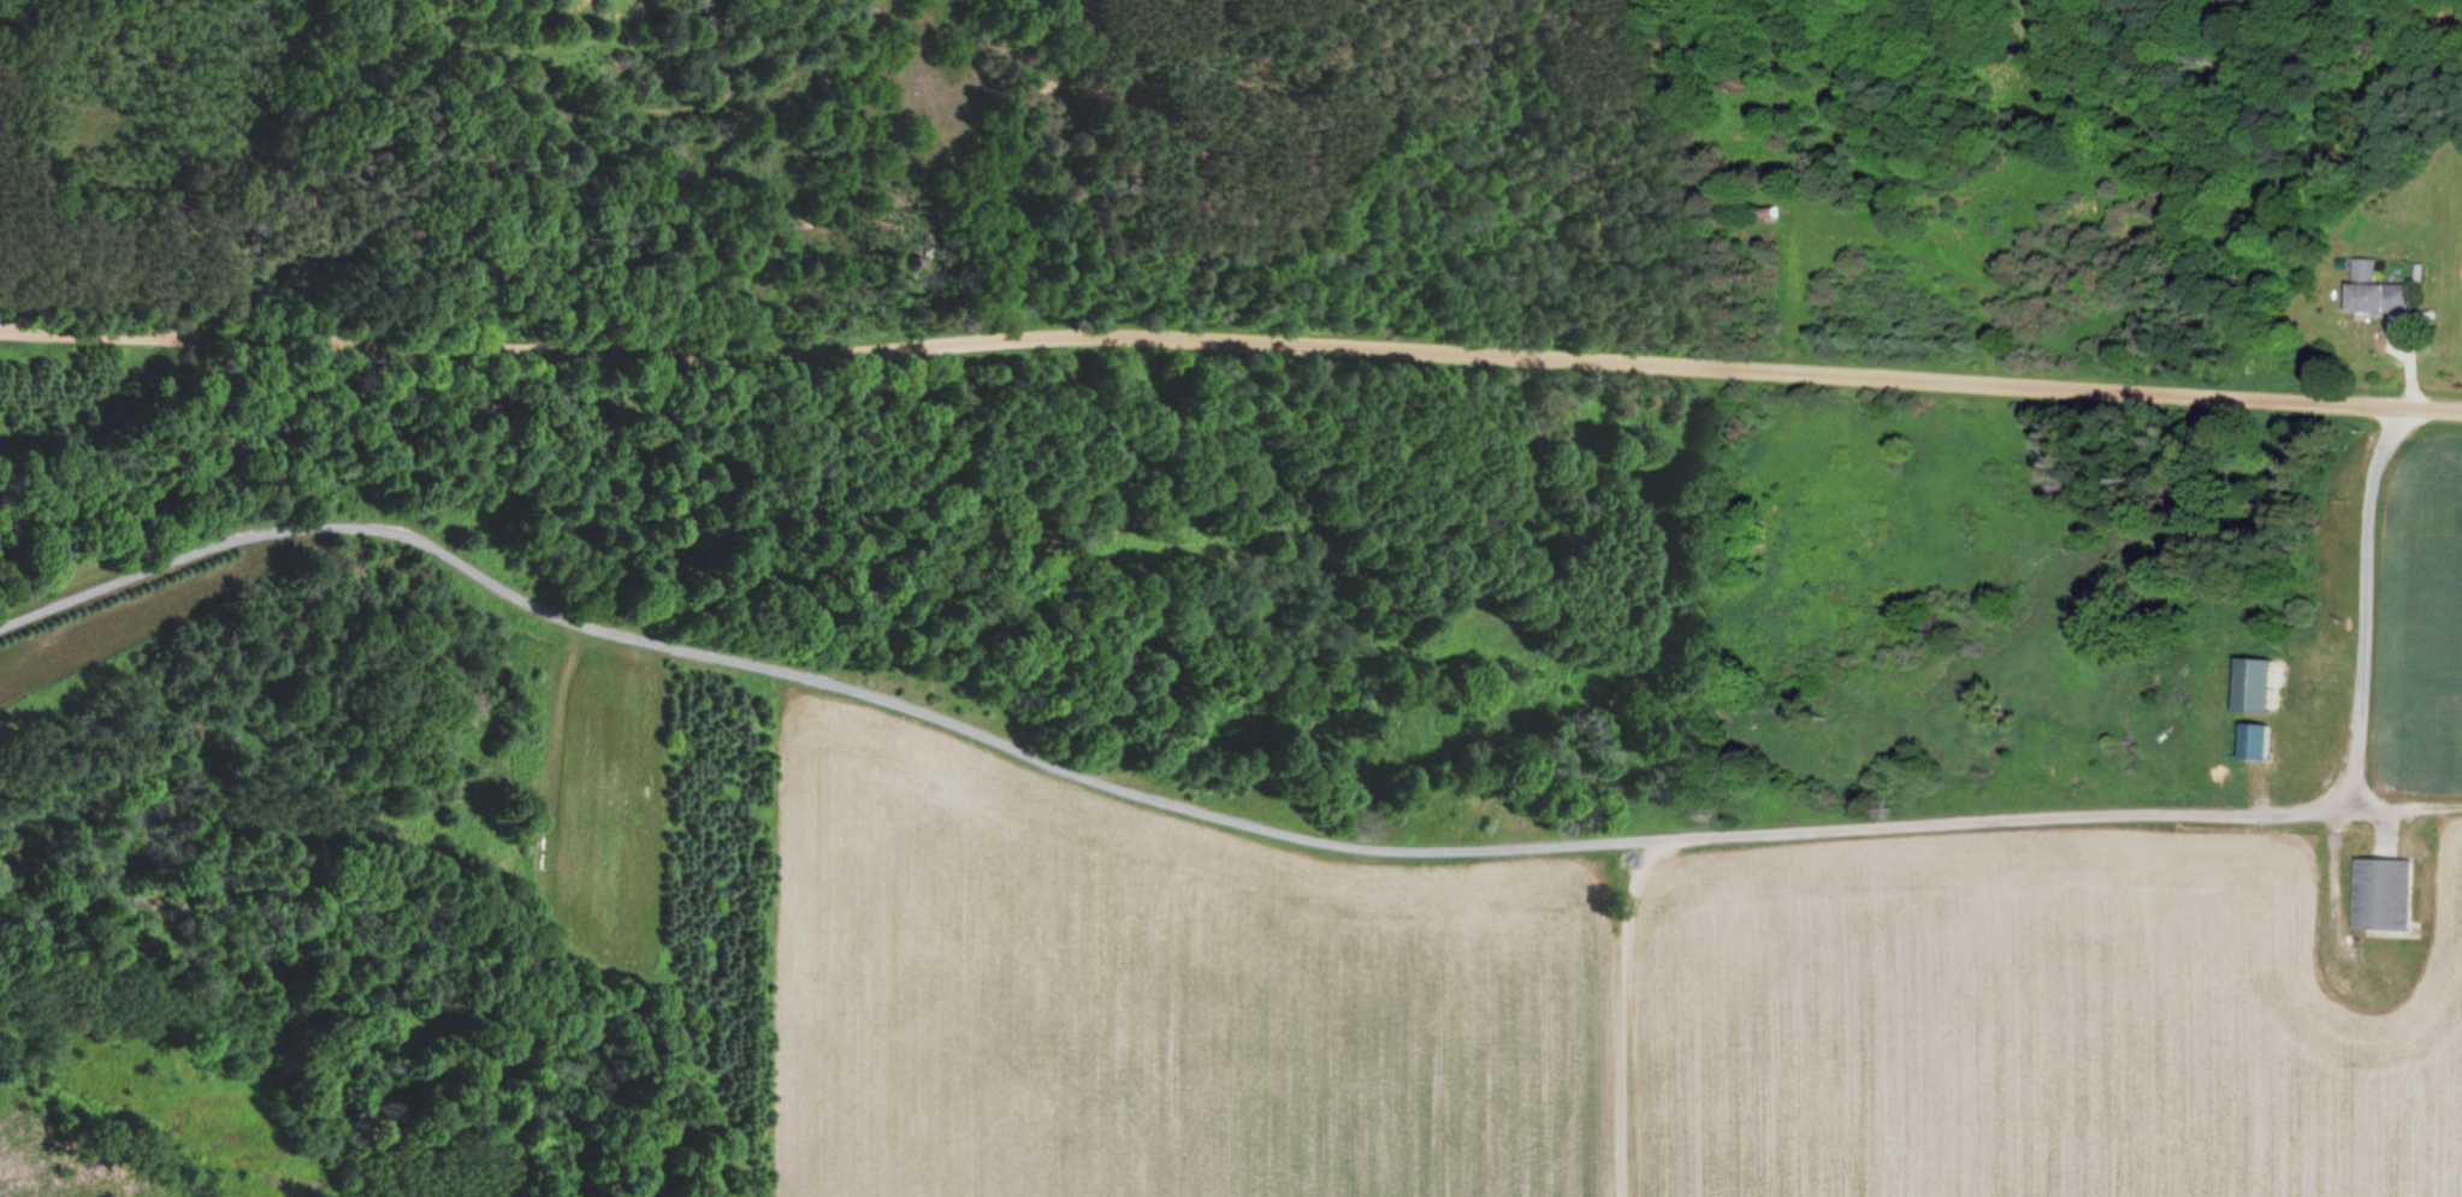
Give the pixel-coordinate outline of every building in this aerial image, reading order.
[(2412,314),(2412,285),(2378,285),(2379,260),(2355,259),(2354,284),(2348,284),(2347,313),(2412,314)] [(2271,725),(2238,725),(2238,762),(2271,762),(2271,725)] [(2351,929),(2409,930),(2410,860),(2352,859),(2351,929)]
